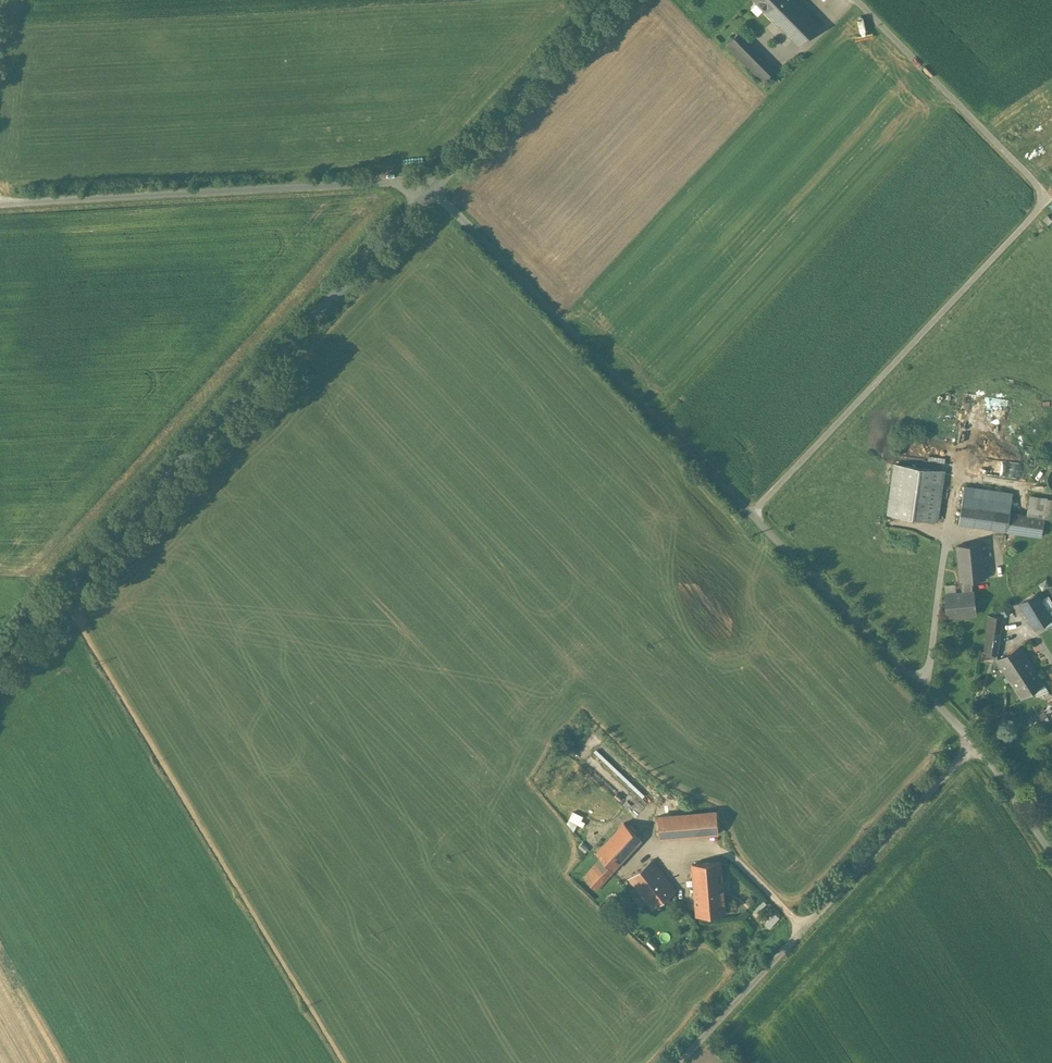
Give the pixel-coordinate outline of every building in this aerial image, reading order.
[(766,11),(777,0),(754,0),(766,11)] [(766,11),(799,45),(820,24),(796,0),(777,0),(766,11)] [(768,63),(738,33),(726,45),(756,75),(768,63)] [(768,63),(756,75),(763,81),(774,70),(768,63)] [(1043,219),(1048,225),(1051,221),(1051,220),(1047,215),(1043,219)] [(1023,476),(1024,462),(1017,461),(1018,448),(994,446),(993,458),(984,457),(983,472),(1023,476)] [(947,467),(947,457),(928,457),(928,467),(947,467)] [(944,470),(895,463),(888,513),(937,520),(944,470)] [(1013,493),(964,486),(962,499),(1000,505),(996,529),(1007,530),(1010,511),(1013,493)] [(1027,514),(1010,511),(1007,530),(1042,535),(1048,498),(1030,496),(1027,514)] [(1000,505),(962,499),(959,523),(996,529),(1000,505)] [(982,542),(957,545),(961,581),(971,580),(985,578),(982,542)] [(971,580),(962,580),(963,592),(973,591),(971,580)] [(963,592),(945,594),(947,616),(976,613),(974,591),(973,591),(963,592)] [(1036,593),(1021,603),(1035,627),(1051,617),(1036,593)] [(1002,617),(988,615),(985,636),(986,636),(999,638),(1002,617)] [(999,638),(986,636),(984,651),(997,653),(999,638)] [(1031,639),(998,659),(1009,679),(1031,665),(1043,658),(1031,639)] [(1031,665),(1009,679),(1020,697),(1042,684),(1031,665)] [(579,821),(581,822),(584,815),(574,810),(568,824),(576,828),(579,821)] [(717,811),(658,816),(660,837),(718,832),(717,811)] [(624,822),(596,852),(601,858),(614,869),(642,839),(624,822)] [(614,869),(601,858),(583,877),(596,889),(614,869)] [(675,890),(652,859),(629,877),(653,907),(675,890)] [(721,861),(692,863),(693,873),(695,895),(695,897),(724,895),(721,861)] [(693,873),(687,874),(688,896),(695,895),(693,873)] [(724,895),(695,897),(696,914),(725,912),(724,895)] [(776,912),(766,923),(771,928),(781,917),(776,912)]
